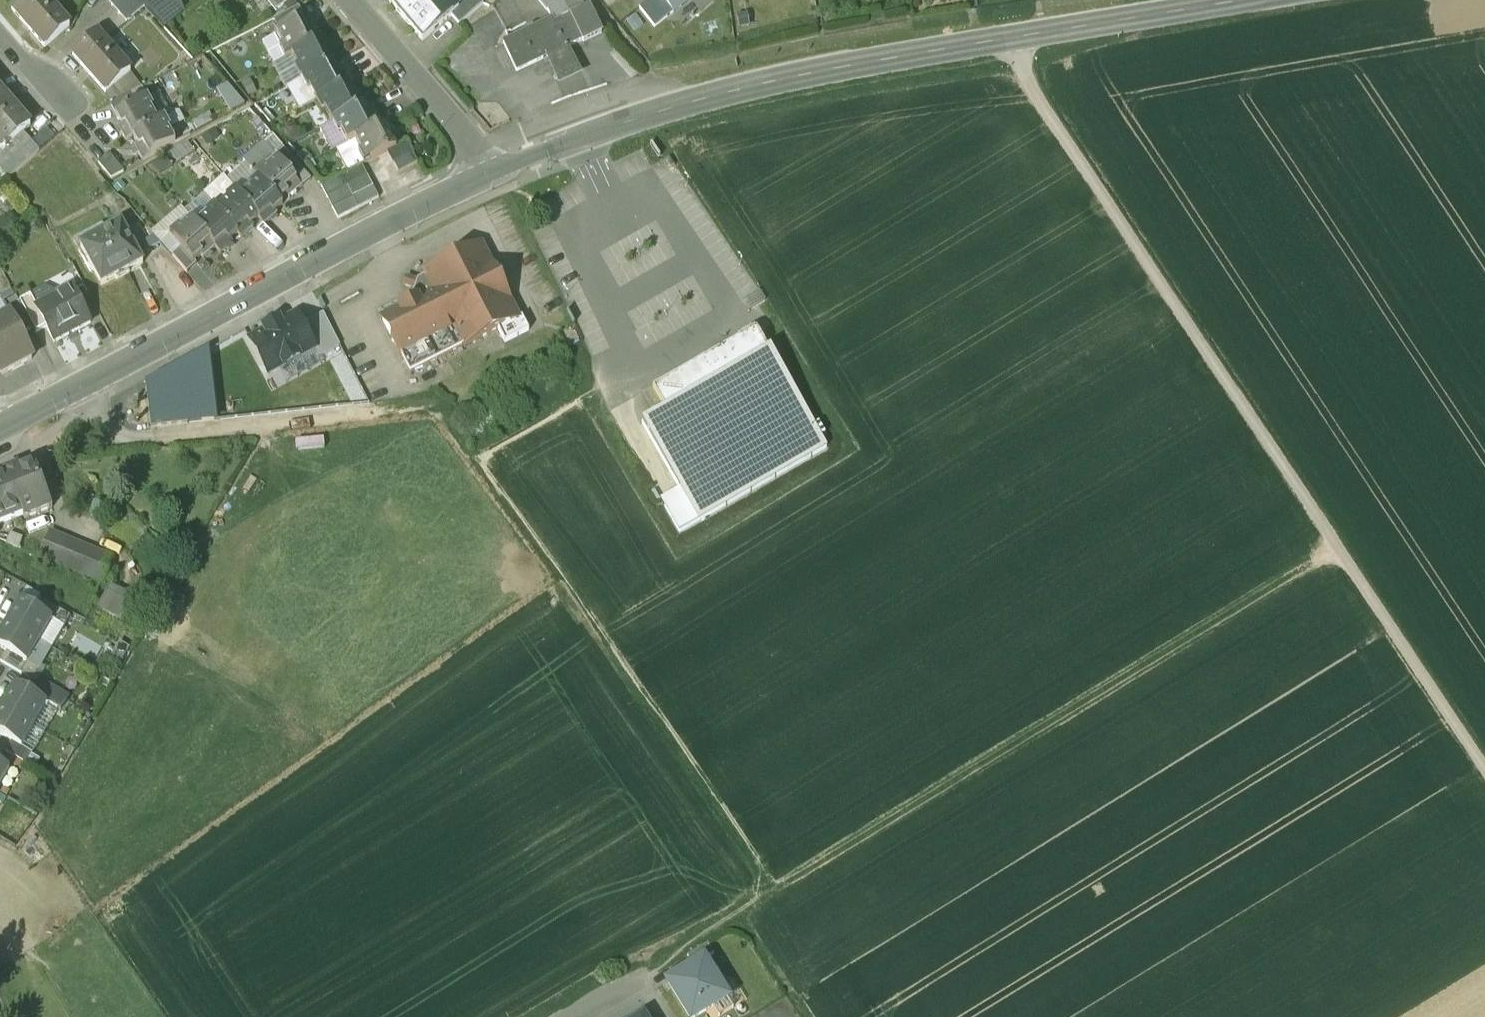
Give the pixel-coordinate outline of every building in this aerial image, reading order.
[(12,11),(45,49),(70,27),(46,0),(26,0),(12,11)] [(138,0),(106,0),(126,22),(144,7),(138,0)] [(143,5),(163,27),(179,15),(166,0),(150,0),(143,5)] [(270,18),(294,0),(257,0),(270,18)] [(402,18),(424,0),(387,0),(402,18)] [(402,18),(422,41),(451,16),(458,10),(457,8),(450,0),(424,0),(402,18)] [(479,0),(467,0),(457,8),(458,10),(451,16),(459,26),(483,5),(479,0)] [(548,12),(552,21),(554,25),(571,18),(584,11),(579,0),(538,0),(548,12)] [(671,9),(663,0),(646,0),(641,4),(657,22),(671,9)] [(671,9),(673,12),(688,0),(663,0),(671,9)] [(584,11),(571,18),(582,42),(583,43),(601,34),(589,9),(584,11)] [(293,16),(269,28),(274,39),(298,26),(293,16)] [(571,18),(554,25),(552,21),(503,44),(516,73),(543,60),(566,49),(582,42),(571,18)] [(274,39),(269,41),(276,54),(273,55),(279,66),(287,63),(312,50),(307,41),(310,39),(302,24),(274,39)] [(98,36),(74,57),(107,94),(131,72),(98,36)] [(312,50),(287,63),(293,75),(291,76),(297,86),(328,70),(323,61),(326,60),(319,46),(312,50)] [(566,49),(543,60),(556,90),(583,79),(566,49)] [(282,94),(286,92),(297,86),(291,76),(293,75),(287,63),(279,66),(270,71),(282,94)] [(297,86),(286,92),(299,115),(312,108),(344,91),(335,76),(332,77),(328,70),(297,86)] [(344,91),(312,108),(318,119),(320,118),(327,130),(328,129),(359,112),(351,98),(348,99),(344,91)] [(161,92),(146,100),(152,111),(150,112),(156,123),(163,120),(173,115),(161,92)] [(271,98),(277,114),(290,110),(284,94),(271,98)] [(128,95),(109,105),(115,116),(134,106),(128,95)] [(0,96),(0,121),(13,110),(0,96)] [(115,116),(114,117),(119,125),(115,127),(123,140),(132,136),(156,124),(156,123),(150,112),(152,111),(146,100),(134,106),(115,116)] [(0,121),(0,149),(2,151),(23,133),(29,127),(13,110),(0,121)] [(359,112),(328,129),(334,140),(337,138),(343,150),(350,147),(375,134),(367,120),(365,121),(360,112),(359,112)] [(156,124),(132,136),(136,145),(134,146),(142,161),(173,145),(167,133),(169,132),(163,120),(156,124)] [(375,134),(350,147),(356,160),(354,161),(359,172),(382,160),(392,155),(392,154),(387,147),(390,146),(382,130),(375,134)] [(0,153),(0,167),(1,168),(31,141),(23,133),(2,151),(0,153)] [(31,141),(1,168),(9,177),(39,150),(31,141)] [(392,155),(382,160),(386,169),(406,159),(400,150),(392,154),(392,155)] [(306,186),(278,154),(269,162),(273,167),(274,166),(298,193),(306,186)] [(120,174),(105,157),(94,166),(109,183),(120,174)] [(406,159),(386,169),(391,178),(410,168),(406,159)] [(298,193),(274,166),(273,167),(263,175),(261,173),(253,181),(256,185),(277,208),(284,202),(286,204),(298,193)] [(357,173),(337,184),(342,194),(343,194),(362,184),(357,173)] [(337,184),(317,194),(322,204),(323,204),(342,194),(337,184)] [(362,184),(343,194),(348,205),(368,194),(363,184),(362,184)] [(277,208),(256,185),(247,192),(249,194),(239,204),(256,224),(263,231),(274,220),(273,219),(281,212),(277,208)] [(342,194),(323,204),(328,215),(348,205),(343,194),(342,194)] [(368,194),(348,205),(353,215),(374,205),(368,195),(368,194)] [(239,204),(232,196),(223,205),(224,206),(214,215),(236,238),(240,242),(251,232),(249,230),(256,224),(239,204)] [(348,205),(328,215),(333,226),(353,215),(348,205)] [(214,215),(211,211),(202,219),(204,221),(195,230),(214,250),(220,256),(232,246),(230,244),(236,238),(214,215)] [(171,258),(172,257),(180,250),(168,238),(173,234),(162,222),(149,234),(171,258)] [(195,230),(187,223),(178,232),(177,230),(173,234),(168,238),(180,250),(193,264),(194,264),(200,258),(203,261),(214,250),(195,230)] [(0,232),(0,238),(2,240),(11,233),(6,227),(0,232)] [(118,230),(79,249),(99,288),(112,282),(113,284),(126,277),(125,275),(139,268),(118,230)] [(193,264),(180,250),(172,257),(187,274),(196,266),(194,264),(193,264)] [(475,253),(420,282),(421,284),(411,289),(409,299),(412,307),(375,327),(403,382),(513,327),(475,253)] [(67,288),(55,294),(54,300),(37,309),(35,310),(46,329),(53,344),(90,324),(72,291),(67,288)] [(37,309),(30,297),(18,303),(32,329),(35,335),(46,329),(35,310),(37,309)] [(18,303),(15,298),(2,305),(9,316),(20,336),(32,329),(18,303)] [(317,359),(340,348),(324,315),(301,327),(315,354),(317,359)] [(9,316),(0,321),(0,373),(1,376),(32,359),(20,336),(9,316)] [(315,354),(301,327),(296,317),(249,340),(268,378),(315,354)] [(660,499),(679,532),(827,448),(770,349),(769,350),(756,328),(653,387),(665,409),(642,423),(680,488),(660,499)] [(206,354),(147,388),(150,429),(215,423),(206,354)] [(34,465),(18,472),(17,469),(5,474),(6,477),(22,515),(24,520),(52,509),(46,493),(49,492),(44,479),(41,481),(34,465)] [(0,479),(0,524),(22,515),(6,477),(0,479)] [(51,533),(42,558),(104,581),(113,556),(51,533)] [(114,624),(122,608),(98,596),(91,611),(114,624)] [(70,616),(39,598),(33,608),(52,620),(64,627),(70,616)] [(33,608),(19,601),(6,623),(39,642),(52,620),(33,608)] [(6,623),(0,633),(0,648),(6,652),(26,664),(39,642),(6,623)] [(6,652),(0,662),(31,680),(37,670),(26,664),(6,652)] [(36,697),(14,685),(1,707),(34,725),(47,703),(36,697)] [(66,701),(42,687),(36,697),(47,703),(60,711),(66,701)] [(1,707),(0,709),(0,735),(11,742),(21,747),(34,725),(1,707)] [(21,747),(11,742),(5,752),(26,764),(32,754),(21,747)] [(0,763),(0,784),(9,768),(0,763)] [(693,968),(703,962),(714,956),(707,945),(687,958),(693,968)] [(667,984),(687,1016),(699,1016),(727,1000),(703,962),(693,968),(667,984)] [(752,1016),(771,1016),(766,1009),(752,1016)]
